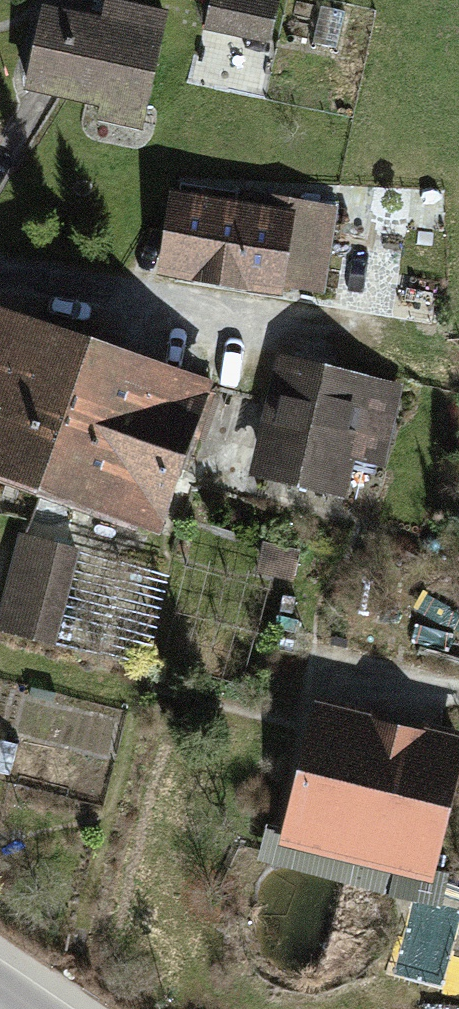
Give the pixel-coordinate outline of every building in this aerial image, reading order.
[(260,0),(214,0),(209,25),(268,37),(275,3),(260,0)] [(46,11),(29,86),(104,103),(100,120),(138,129),(164,15),(107,2),(102,24),(46,11)] [(321,5),(312,43),(337,48),(345,11),(321,5)] [(242,214),(178,203),(167,265),(320,290),(334,208),(245,193),(242,214)] [(0,315),(0,469),(43,484),(90,346),(0,315)] [(94,332),(90,346),(43,484),(91,500),(91,503),(150,525),(172,463),(185,467),(212,390),(199,386),(200,384),(114,354),(117,340),(94,332)] [(266,468),(333,484),(343,443),(381,453),(396,394),(290,368),(266,468)] [(0,625),(0,629),(52,642),(75,551),(23,537),(0,625)] [(295,551),(269,546),(263,575),(289,580),(295,551)] [(457,746),(319,713),(290,832),(428,865),(457,746)] [(0,739),(0,771),(9,774),(17,743),(0,739)] [(458,923),(458,882),(427,879),(423,920),(458,923)]
